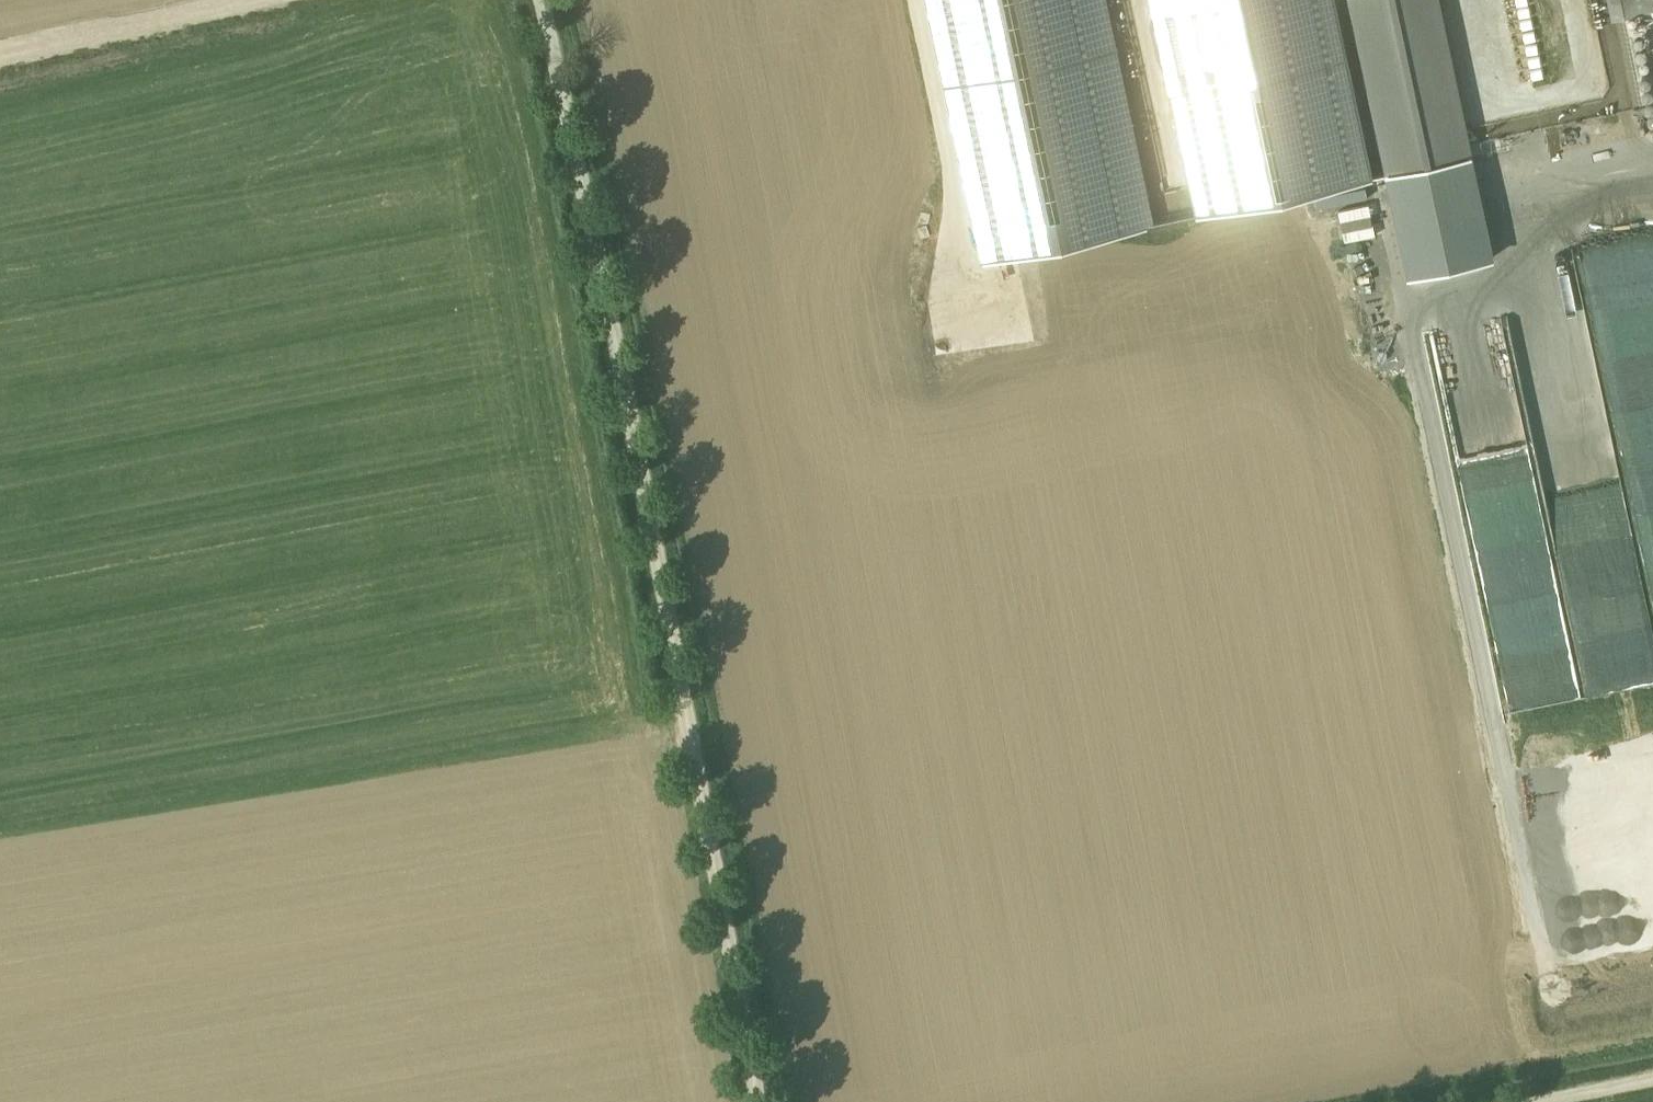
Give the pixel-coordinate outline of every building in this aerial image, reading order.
[(979,259),(1153,227),(1111,0),(931,0),(979,259)] [(1374,178),(1339,0),(1154,0),(1195,213),(1374,178)] [(1616,17),(1652,9),(1652,0),(1612,0),(1616,17)] [(1535,99),(1566,97),(1564,77),(1534,79),(1535,99)]
